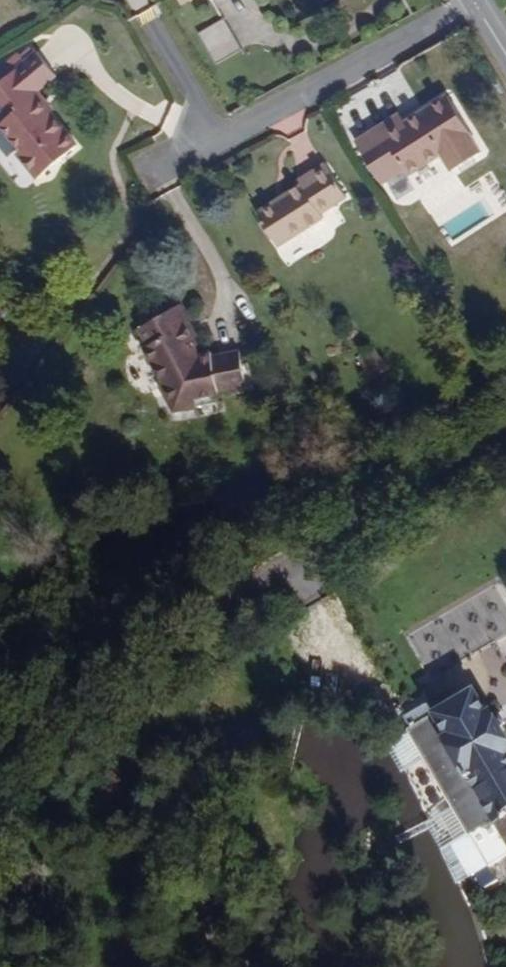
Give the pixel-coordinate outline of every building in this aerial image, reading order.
[(208,12),(228,0),(201,0),(208,12)] [(249,22),(220,40),(238,70),(268,52),(249,22)] [(9,107),(6,110),(16,119),(6,130),(22,145),(19,148),(43,171),(39,178),(55,194),(61,196),(97,154),(48,109),(64,88),(42,69),(22,91),(9,107)] [(4,102),(9,107),(22,91),(18,87),(4,102)] [(403,139),(380,153),(405,195),(427,183),(432,187),(466,165),(477,181),(505,163),(474,107),(429,136),(409,149),(403,139)] [(6,110),(0,117),(0,126),(6,130),(16,119),(6,110)] [(423,127),(403,139),(409,149),(429,136),(423,127)] [(374,213),(352,179),(326,195),(329,200),(286,229),(308,264),(353,237),(350,230),(374,213)] [(215,353),(197,323),(158,344),(168,362),(162,367),(183,402),(191,398),(201,417),(238,414),(238,404),(263,402),(260,370),(231,373),(214,369),(209,358),(215,353)] [(398,717),(406,730),(472,687),(464,675),(398,717)] [(498,737),(503,733),(472,687),(406,730),(460,815),(465,822),(486,810),(499,830),(505,841),(505,750),(498,737)] [(478,842),(499,830),(486,810),(465,822),(478,842)] [(460,815),(444,825),(461,851),(478,842),(465,822),(460,815)]
